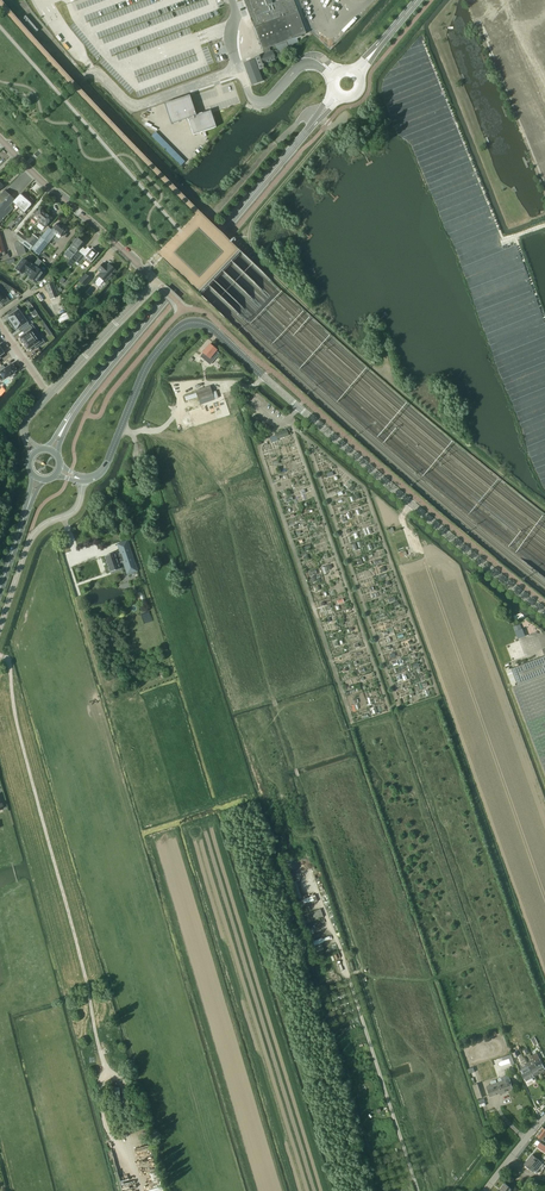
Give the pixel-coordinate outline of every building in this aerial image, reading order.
[(297,11),(296,6),(298,5),(296,1),(294,2),(293,0),(243,0),(254,27),(254,28),(297,11)] [(279,56),(290,52),(289,51),(291,50),(290,46),(293,45),(293,44),(298,42),(297,39),(302,37),(301,35),(306,34),(297,11),(254,28),(262,50),(263,49),(265,54),(271,52),(269,47),(272,46),(275,45),(279,56)] [(36,33),(38,30),(25,15),(22,18),(36,33)] [(261,55),(255,58),(259,69),(264,67),(263,64),(275,60),(274,59),(279,57),(276,50),(273,51),(272,46),(269,47),(271,52),(265,54),(264,54),(264,55),(261,56),(261,55)] [(254,59),(243,63),(251,85),(263,81),(254,59)] [(196,115),(189,95),(164,103),(171,124),(187,119),(193,135),(216,127),(210,110),(196,115)] [(15,200),(4,190),(0,195),(0,222),(8,214),(5,211),(10,206),(13,203),(13,202),(15,200)] [(18,207),(26,199),(21,195),(19,195),(15,200),(13,202),(13,203),(18,207)] [(26,199),(18,207),(24,213),(31,205),(31,204),(26,199)] [(38,223),(45,214),(39,209),(38,211),(36,210),(29,218),(36,223),(36,222),(38,223)] [(45,214),(38,223),(44,228),(46,226),(52,219),(45,214)] [(17,225),(22,219),(19,216),(14,222),(17,225)] [(59,226),(56,224),(51,229),(60,237),(66,230),(66,229),(64,227),(63,228),(60,225),(59,226)] [(18,232),(15,236),(23,243),(24,241),(26,239),(18,232)] [(22,245),(27,248),(29,250),(38,239),(30,233),(26,239),(24,241),(22,244),(22,245)] [(41,237),(31,249),(38,255),(48,243),(41,237)] [(77,237),(71,245),(71,246),(67,249),(74,255),(77,251),(84,242),(77,237)] [(18,256),(26,253),(22,245),(22,244),(19,241),(14,243),(16,249),(18,256)] [(76,262),(79,264),(83,259),(89,264),(99,253),(92,248),(85,257),(82,254),(76,262)] [(82,254),(78,251),(72,258),(70,261),(69,260),(67,263),(71,266),(75,261),(76,262),(82,254)] [(29,263),(23,259),(16,268),(17,269),(16,270),(21,274),(21,273),(23,273),(25,270),(28,273),(34,264),(30,262),(29,263)] [(41,261),(38,259),(28,273),(31,275),(29,277),(36,282),(37,282),(38,282),(41,278),(40,277),(43,273),(37,268),(41,261)] [(107,266),(103,263),(97,269),(101,272),(98,275),(97,276),(99,277),(98,278),(98,279),(102,282),(103,282),(103,281),(105,283),(105,282),(108,279),(109,280),(114,275),(113,274),(116,271),(109,264),(108,264),(107,266)] [(91,279),(85,274),(79,280),(84,286),(90,279),(91,279)] [(50,299),(58,296),(53,283),(45,286),(50,299)] [(2,305),(9,300),(6,297),(2,299),(0,296),(0,303),(2,305)] [(11,325),(23,316),(16,307),(9,312),(11,315),(7,317),(9,319),(7,320),(11,325)] [(29,326),(23,316),(11,325),(13,329),(15,328),(16,330),(20,328),(22,331),(25,329),(29,326)] [(58,327),(62,324),(59,318),(54,321),(58,327)] [(24,343),(38,333),(32,324),(29,326),(25,329),(27,332),(20,337),(21,339),(20,339),(22,343),(23,342),(24,343)] [(38,333),(24,343),(25,345),(24,345),(26,349),(27,348),(28,349),(35,344),(38,347),(45,343),(38,333)] [(206,349),(200,356),(210,364),(219,354),(215,351),(216,350),(210,345),(206,349)] [(15,369),(15,368),(13,365),(12,366),(11,364),(5,368),(3,365),(0,367),(0,373),(4,379),(9,376),(9,377),(13,374),(13,373),(16,371),(15,369)] [(199,400),(213,396),(210,386),(196,391),(199,400)] [(277,439),(289,435),(286,429),(275,433),(277,439)] [(114,553),(105,556),(110,572),(120,569),(118,563),(124,561),(126,569),(135,566),(127,541),(118,544),(120,553),(115,555),(114,553)] [(506,670),(512,685),(512,684),(513,687),(512,687),(544,773),(544,656),(506,670)] [(531,1056),(534,1060),(533,1060),(535,1064),(540,1073),(544,1071),(544,1069),(541,1061),(537,1053),(531,1056)] [(534,1077),(540,1073),(533,1060),(527,1063),(534,1077)] [(525,1081),(534,1077),(527,1063),(521,1066),(525,1075),(523,1076),(525,1081)] [(490,1097),(513,1089),(510,1078),(487,1086),(490,1097)] [(477,1099),(483,1097),(478,1083),(473,1085),(477,1099)] [(543,1127),(536,1136),(541,1140),(544,1142),(544,1141),(544,1129),(543,1127)] [(544,1166),(544,1165),(541,1163),(542,1162),(532,1154),(524,1164),(533,1172),(538,1167),(542,1170),(544,1166)] [(513,1189),(504,1182),(498,1190),(512,1190),(513,1189)]
